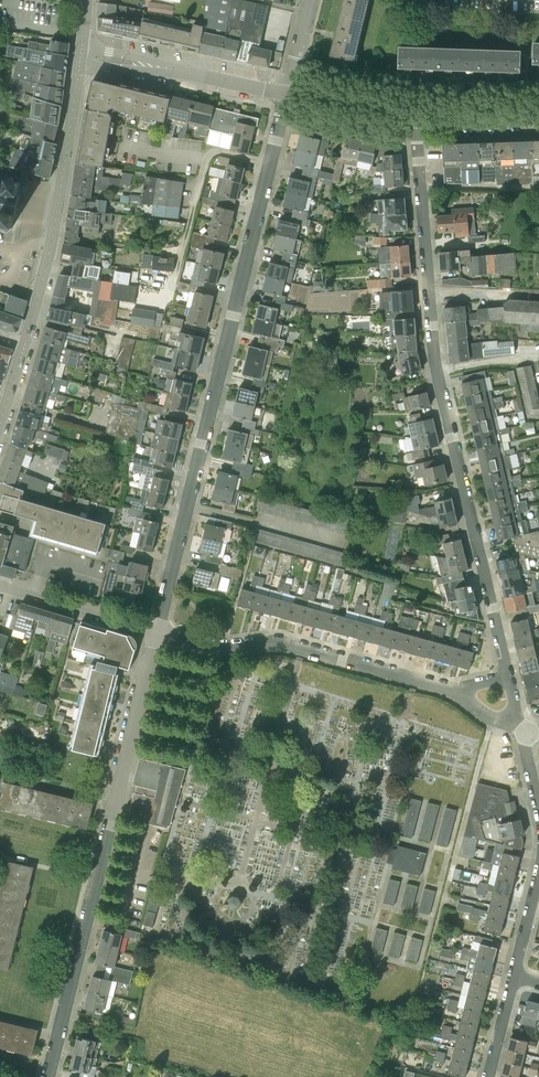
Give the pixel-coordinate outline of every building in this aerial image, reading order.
[(174,14),(176,4),(156,0),(151,0),(149,10),(174,14)] [(204,27),(198,52),(220,57),(227,28),(233,0),(205,0),(204,27)] [(243,31),(250,2),(242,0),(233,0),(227,28),(243,31)] [(364,22),(369,2),(370,0),(343,0),(340,16),(330,56),(355,62),(360,42),(364,22)] [(137,39),(140,22),(137,21),(137,19),(126,18),(128,7),(118,5),(100,2),(98,18),(106,32),(137,39)] [(269,6),(263,5),(250,2),(243,31),(236,61),(248,64),(250,54),(249,54),(249,51),(250,51),(252,46),(256,47),(257,43),(261,44),(269,6)] [(198,52),(204,27),(192,24),(191,29),(141,18),(140,22),(137,39),(198,52)] [(236,61),(243,31),(227,28),(220,57),(236,61)] [(28,48),(68,56),(70,43),(52,40),(51,45),(29,41),(28,48)] [(44,67),(66,71),(68,56),(28,48),(16,46),(15,55),(23,56),(22,60),(30,62),(31,59),(39,61),(40,58),(45,59),(44,67)] [(252,64),(269,68),(273,51),(256,47),(252,46),(250,51),(249,51),(249,54),(250,54),(248,64),(252,64)] [(480,71),(502,72),(520,72),(521,52),(480,50),(440,49),(400,48),(399,68),(439,70),(480,71)] [(21,80),(64,89),(66,71),(44,67),(24,62),(24,63),(18,61),(14,77),(21,79),(21,80)] [(53,103),(62,106),(64,89),(21,80),(17,92),(25,94),(34,97),(35,98),(47,101),(53,103)] [(86,107),(100,110),(106,83),(93,80),(86,107)] [(108,111),(114,108),(118,86),(106,83),(100,110),(108,111)] [(115,110),(139,116),(146,90),(119,83),(118,86),(114,108),(115,110)] [(139,116),(152,119),(159,93),(146,90),(139,116)] [(184,139),(188,123),(193,102),(159,93),(152,119),(165,122),(166,120),(184,125),(182,131),(181,131),(180,138),(184,139)] [(36,120),(59,126),(62,106),(53,103),(47,101),(35,98),(32,118),(36,120)] [(210,126),(214,108),(215,107),(193,102),(188,123),(209,128),(210,126)] [(108,140),(110,126),(112,117),(108,111),(100,110),(86,107),(81,135),(108,140)] [(236,127),(230,150),(249,155),(256,127),(250,125),(252,117),(214,108),(210,126),(221,128),(222,124),(236,127)] [(32,136),(54,143),(59,126),(36,120),(32,136)] [(32,136),(3,126),(0,136),(0,140),(18,145),(22,146),(31,149),(29,154),(53,163),(57,144),(54,143),(32,136)] [(298,150),(317,155),(324,157),(326,148),(328,148),(331,135),(310,130),(309,137),(301,135),(298,150)] [(103,168),(106,154),(108,140),(81,135),(76,164),(103,168)] [(348,139),(344,158),(345,159),(344,164),(357,167),(358,161),(362,142),(348,139)] [(528,177),(533,177),(532,141),(514,142),(515,184),(528,184),(528,177)] [(358,161),(372,164),(375,152),(374,152),(375,145),(362,142),(358,161)] [(497,185),(515,184),(514,142),(496,143),(497,166),(497,185)] [(480,184),(479,166),(478,143),(461,144),(462,184),(465,184),(480,184)] [(479,166),(497,166),(496,143),(478,143),(479,166)] [(444,184),(462,184),(461,144),(443,144),(443,167),(444,167),(444,184)] [(53,163),(29,154),(21,150),(22,146),(18,145),(17,149),(10,166),(20,170),(23,163),(30,165),(30,167),(38,170),(36,174),(50,179),(53,163)] [(384,172),(402,170),(401,155),(392,156),(391,148),(382,146),(380,155),(383,156),(384,172)] [(303,173),(318,177),(319,170),(314,169),(317,155),(298,150),(294,165),(305,167),(303,173)] [(224,179),(241,183),(244,169),(235,166),(236,160),(220,156),(218,163),(227,165),(224,179)] [(339,183),(344,164),(345,159),(344,158),(338,157),(334,174),(333,181),(339,183)] [(100,176),(102,176),(103,168),(76,164),(74,179),(99,183),(100,176)] [(213,165),(210,172),(221,176),(223,168),(213,165)] [(369,176),(375,177),(377,167),(371,165),(369,176)] [(333,181),(334,174),(319,170),(318,177),(324,179),(333,181)] [(387,192),(386,187),(404,186),(402,170),(384,172),(385,185),(381,186),(381,184),(372,184),(371,193),(387,192)] [(288,192),(307,197),(313,198),(318,177),(303,173),(302,180),(291,177),(288,192)] [(100,176),(99,183),(109,184),(110,177),(102,176),(100,176)] [(129,203),(165,207),(180,208),(184,182),(146,176),(143,196),(130,195),(129,203)] [(13,228),(15,216),(16,216),(20,195),(18,195),(21,183),(14,181),(14,179),(13,178),(11,178),(10,178),(9,179),(9,180),(0,178),(0,226),(13,228)] [(71,195),(87,198),(90,198),(92,189),(98,190),(99,183),(74,179),(71,195)] [(209,198),(224,202),(226,195),(237,198),(241,183),(224,179),(223,179),(220,193),(211,191),(209,198)] [(108,191),(109,184),(99,183),(98,190),(108,191)] [(293,216),(307,219),(309,212),(304,211),(307,197),(288,192),(284,207),(295,210),(293,216)] [(70,207),(106,213),(107,200),(90,198),(87,198),(71,195),(70,207)] [(212,222),(231,226),(234,211),(223,209),(224,202),(209,198),(204,197),(202,204),(215,207),(212,222)] [(389,216),(406,215),(404,199),(395,200),(395,199),(381,200),(381,204),(379,204),(380,214),(389,216)] [(67,226),(64,244),(78,246),(79,238),(77,238),(79,226),(81,226),(81,233),(99,235),(99,224),(111,225),(112,213),(106,213),(70,207),(67,226)] [(163,220),(178,222),(179,213),(180,213),(180,208),(165,207),(163,220)] [(456,237),(476,235),(474,208),(451,210),(452,215),(437,216),(438,232),(456,231),(456,237)] [(383,227),(384,235),(395,234),(395,231),(407,229),(406,215),(389,216),(380,214),(371,213),(370,222),(379,223),(379,227),(383,227)] [(277,235),(297,240),(300,226),(305,227),(307,219),(293,216),(292,222),(281,220),(277,235)] [(191,240),(205,243),(214,245),(215,238),(227,241),(231,226),(212,222),(209,236),(193,232),(191,240)] [(283,259),(297,262),(301,241),(297,240),(277,235),(274,250),(284,252),(283,259)] [(374,244),(387,245),(388,237),(375,237),(374,244)] [(205,243),(191,240),(190,247),(203,250),(205,243)] [(58,274),(60,274),(72,276),(97,280),(122,284),(124,272),(111,270),(114,252),(92,249),(78,246),(64,244),(61,261),(58,274)] [(392,263),(410,262),(408,246),(391,247),(392,263)] [(201,264),(220,269),(224,254),(204,249),(201,264)] [(442,272),(461,270),(460,264),(470,263),(471,275),(517,271),(516,264),(530,264),(531,253),(515,253),(462,257),(462,250),(440,252),(442,272)] [(151,269),(175,270),(175,260),(153,258),(151,269)] [(268,277),(286,281),(289,267),(295,269),(297,262),(283,259),(281,265),(271,263),(268,277)] [(392,287),(392,278),(411,276),(410,262),(392,263),(386,264),(387,279),(379,279),(380,288),(392,287)] [(201,264),(198,280),(217,284),(220,269),(201,264)] [(60,274),(54,296),(66,298),(69,287),(96,292),(97,280),(72,276),(60,274)] [(273,300),(285,303),(287,297),(282,295),(286,281),(268,277),(264,292),(275,294),(273,300)] [(442,285),(489,287),(488,280),(472,280),(472,281),(461,277),(449,278),(448,279),(442,280),(442,285)] [(93,307),(92,315),(105,318),(114,320),(116,320),(118,301),(124,302),(124,301),(127,284),(122,284),(97,280),(96,292),(93,307)] [(177,290),(191,293),(191,291),(193,285),(179,281),(177,290)] [(391,292),(393,313),(414,311),(412,290),(391,292)] [(202,294),(191,291),(191,293),(188,306),(190,307),(210,311),(214,296),(202,294)] [(3,312),(21,318),(26,301),(8,294),(3,312)] [(504,303),(504,307),(489,308),(491,322),(538,325),(538,301),(511,299),(504,303)] [(257,319),(275,323),(279,309),(292,312),(294,305),(285,303),(273,300),(271,307),(261,304),(257,319)] [(479,319),(477,313),(470,314),(469,305),(445,308),(446,323),(479,319)] [(48,319),(77,326),(85,328),(86,324),(83,323),(85,314),(74,311),(52,306),(48,319)] [(190,307),(187,322),(206,327),(210,311),(190,307)] [(134,308),(132,322),(161,328),(163,323),(165,314),(134,308)] [(21,318),(3,312),(0,311),(0,329),(13,333),(17,331),(21,318)] [(169,324),(183,328),(184,320),(171,316),(169,324)] [(384,336),(416,333),(414,318),(394,319),(394,318),(382,319),(383,326),(390,326),(391,334),(384,334),(384,336)] [(259,341),(279,346),(284,347),(285,340),(279,339),(283,325),(275,323),(257,319),(254,333),(260,335),(259,341)] [(448,339),(468,337),(467,325),(470,325),(470,326),(479,325),(479,321),(479,319),(446,323),(448,339)] [(178,336),(179,333),(181,333),(183,328),(169,324),(163,323),(161,328),(160,332),(178,336)] [(41,341),(63,348),(66,340),(88,346),(90,339),(68,332),(46,326),(41,341)] [(179,350),(200,355),(204,339),(183,334),(181,333),(179,333),(178,336),(175,349),(179,350)] [(398,351),(417,350),(416,333),(384,336),(385,352),(398,351)] [(121,343),(134,346),(135,340),(123,337),(121,343)] [(452,362),(473,357),(484,356),(515,353),(514,340),(498,341),(483,342),(483,341),(468,343),(468,337),(448,339),(449,353),(452,362)] [(37,356),(59,362),(67,364),(68,358),(78,361),(80,353),(63,348),(41,341),(37,356)] [(247,360),(270,366),(273,352),(278,352),(279,346),(259,341),(257,348),(251,346),(247,360)] [(132,353),(133,349),(134,346),(121,343),(120,349),(132,353)] [(1,385),(11,350),(0,346),(0,385),(1,385)] [(118,356),(131,359),(132,353),(120,349),(118,356)] [(164,369),(173,371),(175,366),(196,371),(200,355),(179,350),(175,349),(172,363),(154,358),(152,366),(158,367),(164,369)] [(404,375),(404,374),(421,370),(418,356),(417,350),(398,351),(399,354),(396,355),(397,359),(395,359),(397,369),(401,368),(402,375),(404,375)] [(33,371),(55,377),(59,362),(37,356),(33,371)] [(116,362),(129,366),(131,359),(118,356),(116,362)] [(253,384),(265,387),(270,366),(247,360),(244,375),(254,378),(253,384)] [(118,373),(125,375),(127,367),(120,365),(118,373)] [(531,365),(516,368),(528,417),(538,416),(538,398),(531,365)] [(174,379),(175,379),(177,372),(173,371),(164,369),(162,376),(174,379)] [(28,385),(50,392),(55,377),(33,371),(28,385)] [(466,396),(486,391),(483,379),(487,378),(485,371),(471,374),(472,380),(462,383),(462,384),(463,384),(466,396)] [(95,379),(105,382),(106,375),(97,373),(95,379)] [(193,383),(175,379),(174,379),(171,393),(190,397),(193,383)] [(237,402),(255,407),(259,392),(263,393),(265,387),(253,384),(251,390),(241,388),(237,402)] [(24,400),(46,407),(48,398),(55,400),(56,399),(63,401),(64,396),(50,392),(28,385),(24,400)] [(469,409),(503,401),(502,396),(493,398),(491,390),(486,391),(466,396),(465,396),(465,397),(466,397),(469,409)] [(144,409),(149,411),(166,415),(168,408),(186,413),(190,397),(171,393),(168,392),(164,407),(146,402),(144,409)] [(418,394),(421,408),(430,406),(427,392),(418,394)] [(523,397),(515,398),(517,410),(525,409),(523,397)] [(21,409),(44,415),(46,407),(24,400),(21,409)] [(472,423),(497,416),(496,409),(505,406),(503,401),(469,409),(468,409),(468,410),(469,410),(472,422),(471,422),(471,423),(472,423)] [(133,441),(137,428),(142,409),(113,402),(106,433),(133,441)] [(243,426),(255,428),(257,422),(252,421),(255,407),(237,402),(234,417),(244,419),(243,426)] [(17,424),(47,432),(50,424),(43,422),(45,416),(44,415),(21,409),(17,424)] [(137,428),(145,430),(149,411),(144,409),(142,409),(137,428)] [(418,436),(436,431),(433,418),(422,421),(420,413),(410,415),(411,423),(415,422),(418,436)] [(475,435),(509,427),(508,422),(499,424),(497,416),(472,423),(475,435)] [(155,433),(179,439),(183,425),(165,420),(164,421),(159,419),(155,433)] [(57,443),(59,436),(49,433),(47,432),(17,424),(13,438),(32,443),(34,437),(57,443)] [(227,444),(251,450),(254,435),(253,435),(255,428),(243,426),(241,432),(231,430),(227,444)] [(478,449),(503,442),(501,435),(511,433),(509,427),(475,435),(474,435),(474,436),(475,436),(478,448),(477,448),(477,449),(478,449)] [(133,443),(141,445),(145,430),(137,428),(133,441),(133,443)] [(411,450),(413,460),(430,456),(428,448),(439,446),(436,431),(418,436),(411,437),(414,450),(411,450)] [(159,450),(176,453),(179,439),(155,433),(152,447),(158,449),(157,449),(159,450)] [(481,462),(515,453),(514,448),(505,450),(503,442),(478,449),(481,461),(480,461),(480,462),(481,462)] [(21,464),(29,467),(34,452),(11,443),(5,459),(21,464)] [(45,453),(62,459),(66,449),(48,444),(45,453)] [(233,467),(253,471),(254,465),(247,463),(251,450),(227,444),(224,459),(234,461),(233,467)] [(159,450),(156,464),(173,467),(176,453),(159,450)] [(484,475),(504,470),(502,463),(508,461),(517,458),(515,453),(481,462),(484,474),(483,474),(483,475),(484,475)] [(13,485),(21,464),(5,459),(0,471),(0,480),(13,485)] [(141,466),(153,469),(155,462),(142,459),(141,466)] [(444,465),(436,466),(434,459),(414,464),(417,478),(424,476),(426,485),(447,480),(444,465)] [(133,470),(152,475),(153,469),(141,466),(135,464),(133,470)] [(217,486),(235,490),(239,476),(251,479),(253,471),(233,467),(231,474),(221,471),(217,486)] [(487,488),(521,479),(520,474),(511,477),(509,468),(504,470),(484,475),(487,487),(486,487),(486,488),(487,488)] [(30,476),(25,490),(43,497),(48,483),(30,476)] [(151,490),(166,494),(170,479),(155,476),(151,490)] [(490,501),(515,494),(513,487),(523,484),(521,479),(487,488),(490,500),(489,500),(489,501),(490,501)] [(107,524),(23,499),(25,490),(13,485),(0,480),(0,499),(3,500),(0,509),(0,510),(35,520),(30,536),(98,555),(107,524)] [(223,510),(235,513),(240,491),(235,490),(217,486),(214,500),(224,503),(223,510)] [(151,490),(147,505),(162,509),(166,494),(151,490)] [(493,514),(528,506),(526,500),(517,502),(515,494),(490,501),(493,513),(492,513),(492,514),(493,514)] [(452,498),(435,501),(436,507),(420,511),(418,503),(421,503),(419,495),(408,498),(402,498),(401,503),(398,503),(397,509),(408,510),(430,517),(455,511),(452,498)] [(256,510),(263,512),(265,499),(259,497),(256,510)] [(263,512),(269,513),(272,500),(265,499),(263,512)] [(269,513),(275,515),(278,502),(272,500),(269,513)] [(131,508),(143,511),(145,505),(132,502),(131,508)] [(275,515),(282,516),(284,503),(278,502),(275,515)] [(282,516),(288,518),(291,505),(284,503),(282,516)] [(288,518),(294,519),(297,506),(291,505),(288,518)] [(294,519),(301,521),(303,508),(297,506),(294,519)] [(496,527),(521,520),(519,512),(529,510),(528,506),(493,514),(496,526),(495,526),(495,527),(496,527)] [(129,514),(141,518),(143,511),(131,508),(129,514)] [(301,521),(307,522),(310,509),(303,508),(301,521)] [(307,522),(313,524),(316,511),(310,509),(307,522)] [(430,517),(408,510),(397,509),(393,509),(392,521),(406,522),(407,517),(421,522),(432,524),(440,522),(441,528),(458,524),(455,511),(430,517)] [(313,524),(320,526),(322,513),(316,511),(313,524)] [(320,526),(326,527),(329,514),(322,513),(320,526)] [(326,527),(332,529),(335,516),(329,514),(326,527)] [(332,529),(339,530),(341,517),(335,516),(332,529)] [(352,520),(348,519),(341,517),(339,530),(345,532),(351,533),(352,520)] [(141,533),(156,536),(159,522),(144,518),(141,533)] [(204,538),(222,542),(226,528),(231,529),(232,522),(220,519),(219,526),(208,523),(204,538)] [(534,547),(532,539),(538,537),(538,535),(538,531),(524,534),(521,520),(496,527),(499,539),(498,539),(498,540),(513,536),(515,544),(534,547)] [(15,578),(17,569),(25,572),(34,538),(33,538),(16,533),(16,531),(13,530),(15,526),(14,526),(5,524),(0,522),(0,574),(15,578)] [(251,541),(256,542),(259,529),(252,527),(249,540),(251,541)] [(256,542),(262,544),(265,531),(259,529),(256,542)] [(262,544),(268,545),(272,532),(265,531),(262,544)] [(268,545),(275,547),(278,534),(272,532),(268,545)] [(141,533),(137,548),(152,552),(156,536),(141,533)] [(275,547),(281,549),(285,536),(278,534),(275,547)] [(447,557),(465,553),(461,539),(451,541),(449,534),(437,537),(439,545),(444,543),(447,557)] [(281,549),(288,551),(291,538),(285,536),(281,549)] [(221,565),(222,565),(224,558),(219,557),(222,542),(204,538),(201,552),(207,554),(205,561),(221,565)] [(288,551),(294,553),(298,540),(291,538),(288,551)] [(294,553),(301,554),(304,541),(298,540),(294,553)] [(301,554),(307,556),(311,543),(304,541),(301,554)] [(307,556),(314,558),(317,545),(311,543),(307,556)] [(120,551),(125,552),(133,554),(134,547),(122,544),(120,551)] [(519,569),(528,571),(524,554),(538,556),(538,547),(534,547),(515,544),(516,552),(512,553),(513,557),(512,557),(512,555),(498,558),(499,560),(497,560),(500,574),(519,569)] [(314,558),(320,560),(324,547),(317,545),(314,558)] [(320,560),(327,562),(330,549),(324,547),(320,560)] [(149,566),(130,561),(129,566),(122,564),(125,552),(120,551),(112,549),(106,571),(109,572),(145,580),(149,566)] [(327,562),(333,563),(337,550),(330,549),(327,562)] [(333,563),(340,565),(343,552),(337,550),(333,563)] [(340,565),(348,567),(349,554),(343,552),(340,565)] [(443,583),(460,579),(458,572),(468,569),(465,553),(447,557),(437,556),(441,575),(443,583)] [(222,565),(221,565),(219,573),(197,568),(193,583),(217,589),(220,574),(240,579),(243,570),(222,565)] [(522,585),(534,586),(537,587),(536,580),(536,572),(528,571),(519,569),(500,574),(504,589),(522,585)] [(103,596),(110,598),(135,604),(137,593),(142,594),(145,580),(109,572),(103,596)] [(252,584),(258,585),(260,577),(254,575),(252,584)] [(450,601),(474,596),(472,584),(462,587),(460,579),(443,583),(448,602),(450,601)] [(277,591),(283,592),(286,583),(280,582),(277,591)] [(283,592),(289,594),(291,585),(286,583),(283,592)] [(258,585),(252,584),(250,590),(242,588),(238,605),(247,608),(247,607),(251,609),(258,585)] [(265,587),(263,587),(258,585),(251,609),(255,610),(264,613),(270,589),(271,589),(265,587)] [(524,594),(533,592),(535,591),(534,586),(522,585),(504,589),(506,598),(524,594)] [(277,616),(283,592),(277,591),(270,589),(264,613),(272,615),(272,614),(277,616)] [(303,598),(309,600),(311,591),(306,589),(303,598)] [(311,591),(309,600),(315,601),(317,592),(311,591)] [(296,596),(289,594),(283,592),(277,616),(281,617),(289,620),(296,596)] [(538,611),(538,604),(536,605),(533,592),(524,594),(506,598),(505,598),(509,612),(529,607),(530,613),(538,611)] [(303,623),(309,600),(303,598),(296,596),(289,620),(298,622),(298,621),(303,623)] [(337,598),(331,596),(329,605),(335,607),(337,598)] [(477,609),(474,596),(450,601),(451,608),(453,608),(455,615),(461,616),(479,620),(477,609)] [(321,603),(315,601),(309,600),(303,623),(307,624),(315,626),(321,603)] [(14,629),(21,605),(15,603),(12,615),(6,613),(3,623),(2,625),(14,629)] [(21,605),(14,629),(25,632),(23,637),(29,639),(35,619),(39,620),(42,609),(22,603),(21,605)] [(354,612),(360,614),(363,605),(357,603),(354,612)] [(45,636),(51,637),(58,614),(42,609),(39,620),(40,620),(38,626),(47,629),(45,636)] [(328,630),(333,613),(320,610),(315,627),(324,629),(328,630)] [(359,620),(360,614),(354,612),(348,610),(346,617),(341,634),(349,636),(354,637),(359,620)] [(380,619),(386,621),(388,612),(382,610),(380,619)] [(332,631),(341,634),(346,617),(333,613),(328,630),(333,631),(332,631)] [(51,660),(58,637),(68,640),(75,619),(58,614),(51,637),(45,658),(51,660)] [(384,627),(386,621),(380,619),(373,617),(371,624),(366,641),(375,643),(379,644),(384,627)] [(406,626),(411,628),(414,619),(408,617),(406,626)] [(538,630),(538,624),(537,624),(536,624),(530,625),(528,618),(511,622),(513,631),(514,635),(538,630)] [(414,619),(411,628),(417,630),(420,620),(414,619)] [(358,639),(366,641),(371,624),(359,620),(354,637),(358,638),(358,639)] [(109,715),(113,700),(116,688),(119,674),(116,674),(117,670),(118,667),(130,669),(136,649),(137,646),(136,644),(135,641),(134,638),(131,636),(129,635),(114,631),(98,626),(82,621),(75,645),(91,650),(105,655),(104,661),(99,660),(98,664),(97,668),(94,667),(90,680),(87,693),(84,707),(80,721),(77,735),(74,749),(99,756),(103,742),(106,728),(109,715)] [(440,626),(439,626),(437,635),(443,637),(445,628),(440,626)] [(384,646),(392,648),(397,631),(384,627),(379,644),(384,645),(384,646)] [(534,645),(532,637),(538,636),(538,630),(514,635),(515,640),(517,649),(534,645)] [(401,650),(405,651),(410,634),(397,631),(392,648),(401,650)] [(1,660),(9,636),(0,633),(0,659),(1,660)] [(461,648),(456,665),(461,666),(461,667),(470,669),(474,652),(467,650),(471,635),(465,633),(463,641),(461,648)] [(410,653),(418,655),(423,638),(410,634),(405,651),(410,652),(410,653)] [(427,657),(431,658),(435,641),(423,638),(418,655),(426,657),(427,657)] [(444,662),(449,645),(435,641),(431,658),(435,659),(435,660),(444,662)] [(456,665),(461,648),(449,645),(444,662),(452,664),(456,665)] [(538,657),(538,651),(536,652),(534,645),(517,649),(519,657),(520,662),(538,657)] [(538,671),(538,657),(520,662),(522,666),(521,666),(523,675),(538,671)] [(538,685),(538,671),(523,675),(525,683),(526,683),(527,688),(538,685)] [(17,685),(19,677),(1,672),(0,675),(0,689),(15,694),(17,685)] [(32,698),(34,692),(21,688),(22,686),(17,685),(15,694),(32,698)] [(529,701),(538,699),(538,685),(527,688),(528,692),(527,692),(529,701)] [(134,792),(129,816),(170,826),(185,769),(140,757),(133,784),(137,785),(135,793),(134,792)] [(90,824),(95,797),(5,780),(0,806),(90,824)] [(514,847),(522,849),(524,843),(514,801),(510,802),(507,790),(478,782),(464,835),(478,838),(497,843),(501,844),(514,847)] [(403,833),(415,836),(422,798),(410,795),(403,833)] [(427,801),(421,839),(433,840),(439,802),(427,801)] [(446,805),(438,842),(449,844),(457,808),(446,805)] [(464,835),(459,856),(474,859),(478,838),(464,835)] [(493,864),(500,865),(517,870),(518,865),(521,856),(512,854),(514,847),(497,843),(496,848),(492,863),(493,864)] [(400,869),(421,874),(427,853),(405,847),(400,869)] [(34,862),(8,857),(0,895),(0,964),(13,967),(34,862)] [(492,869),(493,864),(492,863),(484,861),(483,867),(492,869)] [(496,878),(514,883),(516,874),(517,870),(500,865),(496,878)] [(391,876),(384,900),(395,903),(401,879),(391,876)] [(493,891),(510,895),(511,891),(512,891),(514,883),(496,878),(495,885),(479,881),(478,887),(487,889),(493,891)] [(415,907),(418,883),(406,882),(404,906),(415,907)] [(420,910),(431,913),(436,889),(425,886),(420,910)] [(476,893),(486,896),(487,889),(478,887),(476,893)] [(163,892),(153,889),(144,924),(153,927),(163,892)] [(510,895),(493,891),(492,897),(490,904),(507,908),(509,900),(510,895)] [(233,895),(232,896),(228,898),(227,904),(230,908),(236,910),(240,907),(242,902),(239,897),(233,895)] [(457,910),(464,912),(471,914),(481,916),(487,917),(503,921),(505,917),(507,908),(490,904),(488,911),(473,907),(474,906),(458,902),(457,910)] [(503,921),(487,917),(485,923),(483,930),(501,935),(503,926),(502,926),(503,921)] [(373,950),(384,951),(387,928),(376,927),(373,950)] [(100,946),(119,951),(123,936),(135,938),(137,931),(122,928),(120,934),(104,930),(100,946)] [(395,931),(389,954),(400,957),(406,934),(395,931)] [(406,959),(418,962),(424,938),(412,935),(406,959)] [(462,953),(494,961),(495,956),(496,956),(498,947),(491,946),(493,939),(475,935),(472,949),(463,947),(462,953)] [(111,973),(132,978),(134,971),(115,966),(119,951),(100,946),(96,962),(112,966),(111,973)] [(440,955),(453,959),(455,951),(442,947),(440,955)] [(474,969),(491,973),(493,965),(494,961),(462,953),(460,959),(469,961),(470,960),(476,962),(474,969)] [(471,982),(488,986),(489,982),(491,973),(474,969),(471,982)] [(89,991),(107,996),(111,980),(130,985),(132,978),(111,973),(109,979),(101,977),(101,978),(93,976),(89,991)] [(455,979),(464,981),(466,975),(457,973),(455,979)] [(454,985),(463,987),(464,981),(455,979),(454,985)] [(467,995),(485,999),(487,991),(486,991),(488,986),(471,982),(467,995)] [(120,1022),(121,1016),(107,1012),(104,1012),(107,996),(89,991),(86,1007),(93,1009),(91,1015),(120,1022)] [(464,1008),(481,1012),(482,1008),(483,1008),(485,999),(467,995),(464,1008)] [(449,1004),(458,1007),(459,1001),(450,998),(449,1004)] [(538,1018),(538,1013),(538,1003),(527,1000),(526,1005),(524,1015),(521,1023),(535,1027),(538,1018)] [(524,1015),(526,1005),(520,1003),(518,1013),(524,1015)] [(481,1012),(464,1008),(463,1014),(461,1021),(478,1026),(480,1017),(481,1012)] [(0,1016),(0,1043),(34,1051),(40,1025),(0,1016)] [(458,1034),(474,1039),(476,1034),(478,1026),(461,1021),(458,1034)] [(442,1030),(451,1033),(453,1027),(444,1024),(442,1030)] [(441,1036),(450,1039),(451,1033),(442,1030),(441,1036)] [(74,1053),(97,1058),(101,1042),(95,1040),(97,1034),(87,1032),(85,1038),(82,1037),(82,1039),(78,1038),(74,1053)] [(454,1047),(472,1052),(474,1043),(473,1043),(474,1039),(458,1034),(454,1047)] [(508,1049),(525,1053),(527,1046),(535,1048),(537,1043),(511,1037),(508,1049)] [(451,1060),(468,1065),(469,1060),(470,1060),(472,1052),(454,1047),(451,1060)] [(504,1062),(522,1066),(523,1060),(525,1053),(508,1049),(504,1062)] [(436,1056),(445,1058),(446,1053),(437,1050),(436,1056)] [(94,1076),(95,1076),(97,1067),(96,1066),(98,1058),(97,1058),(74,1053),(71,1067),(77,1069),(77,1070),(81,1071),(80,1074),(94,1076)] [(434,1062),(444,1064),(445,1058),(436,1056),(434,1062)] [(448,1073),(463,1076),(465,1076),(467,1069),(468,1065),(451,1060),(448,1073)] [(522,1068),(522,1066),(504,1062),(501,1075),(511,1076),(519,1076),(522,1068)]
